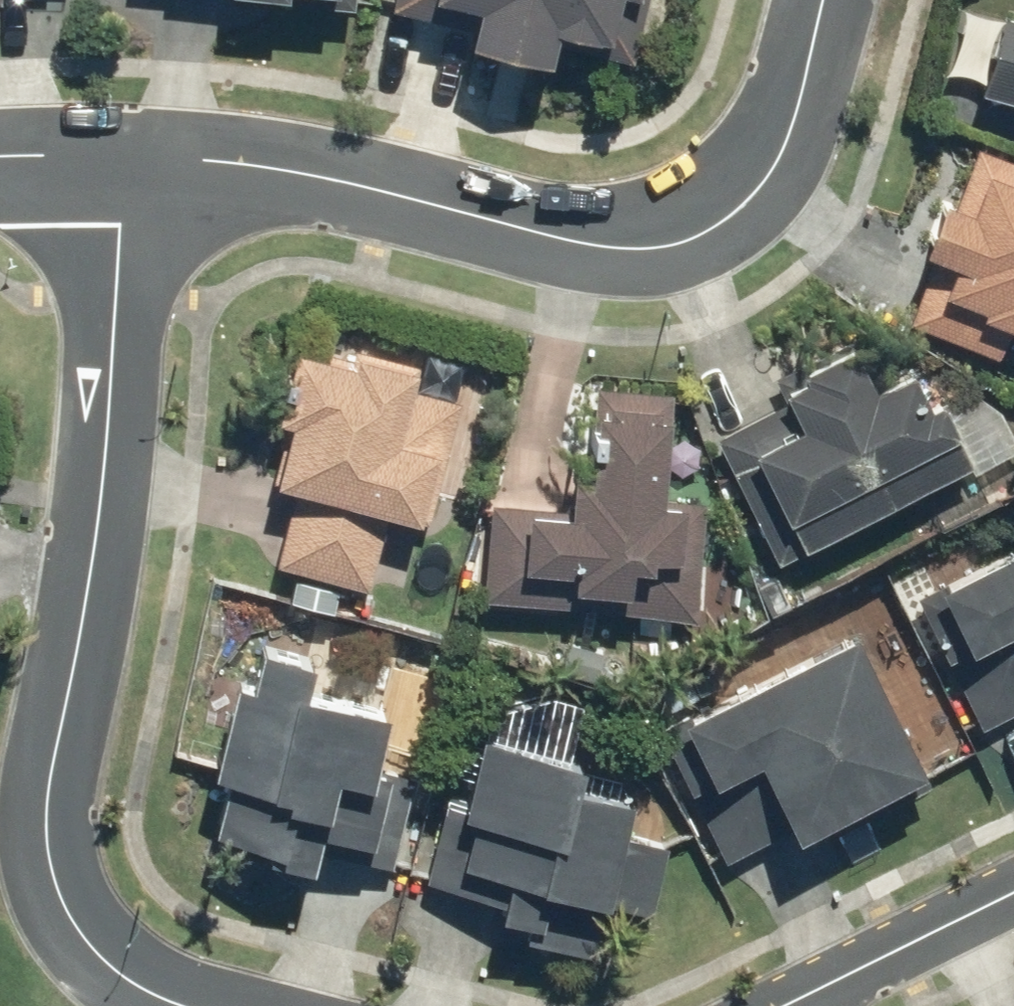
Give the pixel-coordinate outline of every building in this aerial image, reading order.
[(388,16),(560,58),(564,41),(632,58),(646,0),(392,0),(388,16)] [(985,84),(1013,92),(1013,5),(1006,3),(985,84)] [(982,145),(911,316),(1002,353),(1013,323),(1013,158),(982,145)] [(789,398),(718,436),(787,567),(986,461),(953,399),(928,412),(903,364),(882,375),(862,337),(780,380),(789,398)] [(355,354),(296,345),(275,478),(285,480),(272,568),(378,585),(390,506),(435,513),(443,459),(456,461),(471,362),(357,345),(355,354)] [(674,413),(674,387),(598,388),(599,471),(566,472),(566,498),(493,498),(494,610),(705,609),(704,491),(679,491),(679,413),(674,413)] [(982,728),(1013,712),(1013,551),(917,599),(982,728)] [(664,727),(731,857),(802,820),(807,830),(937,763),(865,623),(664,727)] [(226,784),(308,796),(340,801),(344,772),(394,780),(405,703),(313,690),(319,650),(261,641),(256,674),(242,672),(226,784)] [(590,780),(596,748),(489,729),(476,801),(462,798),(457,828),(437,824),(421,915),(615,949),(643,790),(590,780)] [(308,796),(226,784),(219,826),(302,838),(308,796)]
